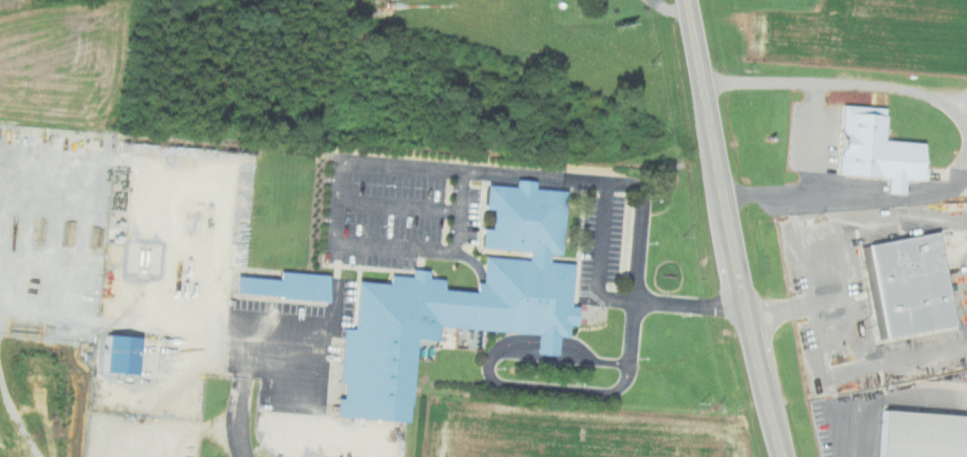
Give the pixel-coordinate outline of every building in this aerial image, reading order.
[(835,173),(884,177),(883,192),(901,194),(902,178),(922,180),(923,166),(919,166),(921,142),(881,139),(883,107),(839,104),(835,173)] [(347,286),(336,416),(402,422),(410,339),(435,341),(437,325),(536,334),(534,353),(554,355),(556,335),(564,336),(575,312),(564,262),(547,260),(548,253),(557,254),(563,198),(527,180),(513,179),(512,187),(481,184),(490,226),(481,228),(479,247),(527,252),(526,259),(488,256),(471,291),(440,289),(441,278),(426,277),(424,269),(347,286)] [(951,326),(938,232),(866,242),(880,336),(951,326)] [(322,302),(325,275),(277,270),(276,280),(232,275),(230,293),(322,302)] [(132,374),(134,336),(102,334),(100,372),(132,374)] [(879,410),(877,456),(966,456),(966,416),(879,410)]
